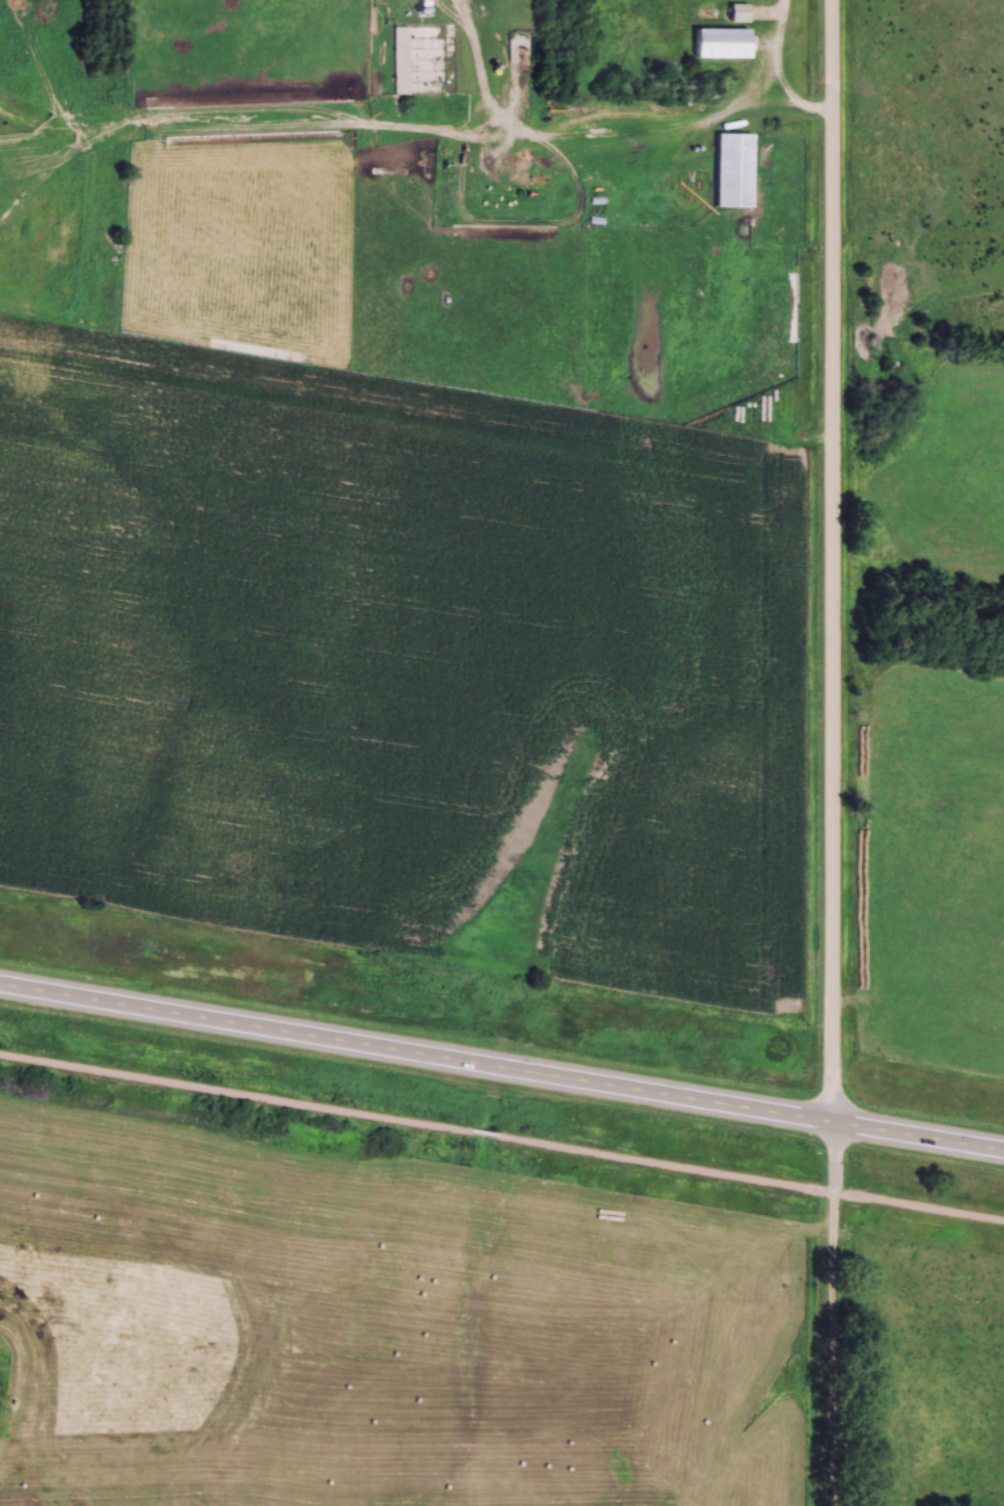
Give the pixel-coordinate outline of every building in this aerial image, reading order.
[(750,5),(728,5),(728,22),(750,22),(750,5)] [(407,27),(393,27),(393,95),(407,95),(407,27)] [(691,29),(745,29),(745,55),(691,55),(691,29)] [(713,204),(716,132),(751,134),(748,205),(713,204)]
